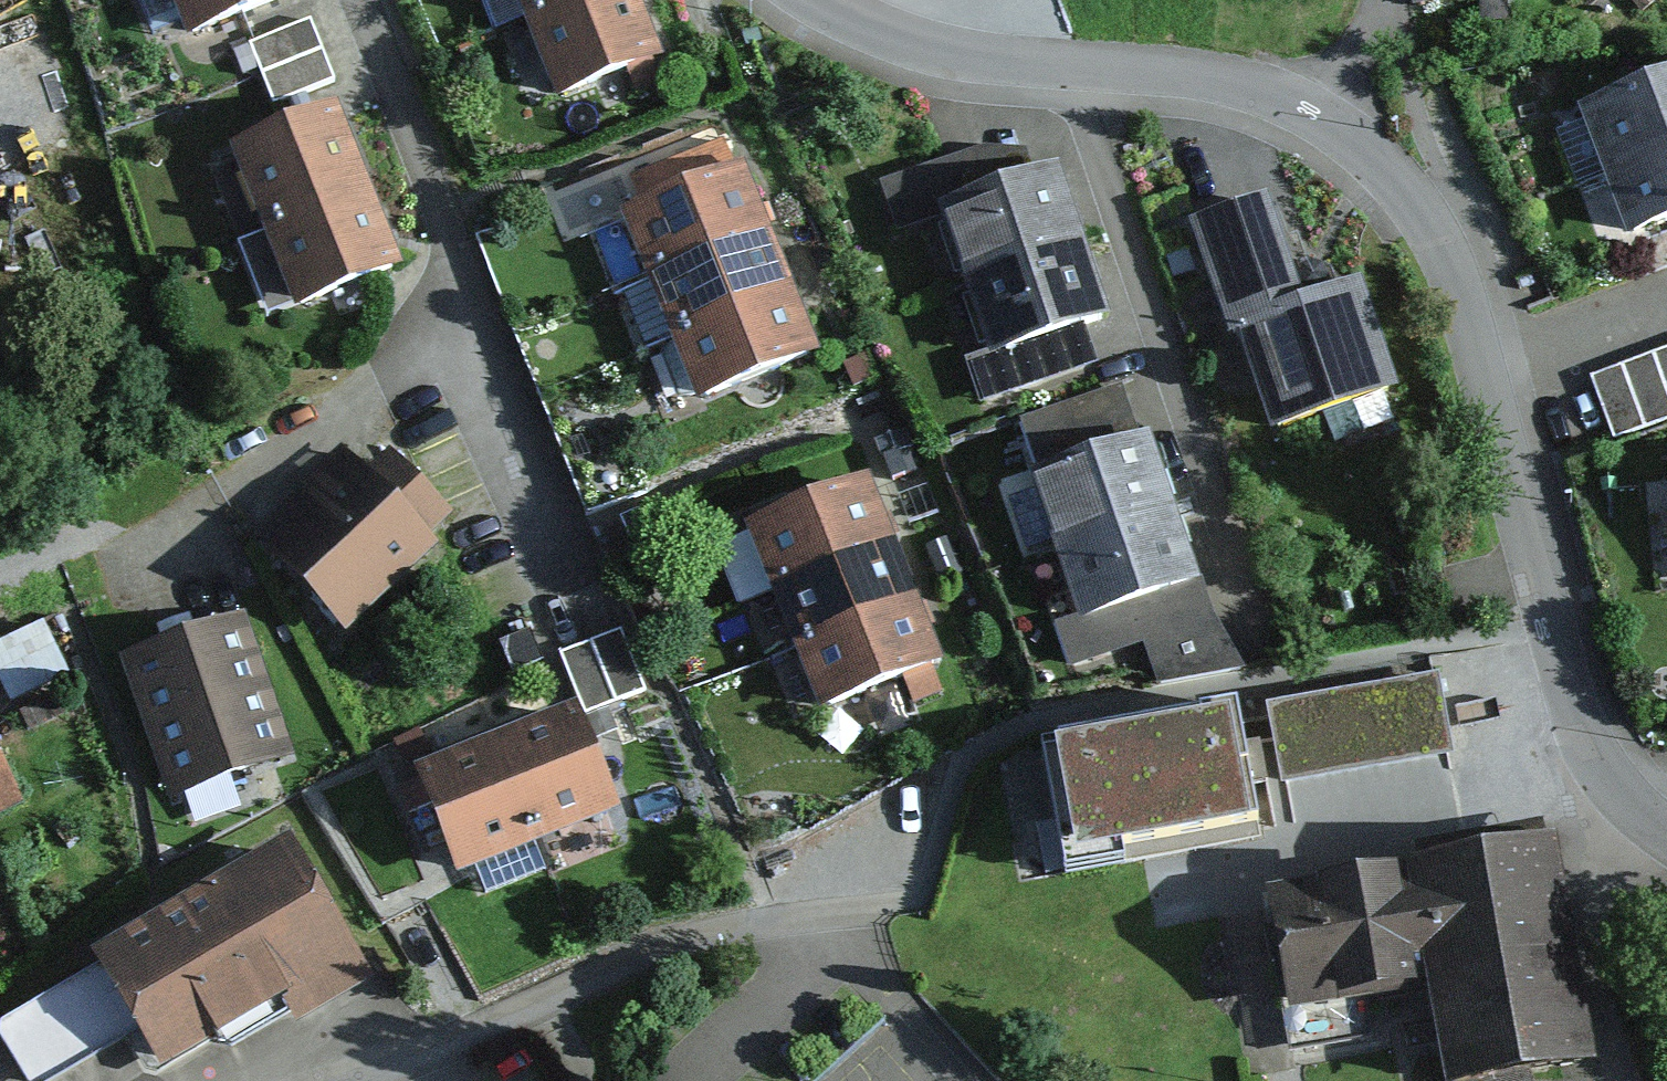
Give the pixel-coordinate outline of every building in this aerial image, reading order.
[(191,30),(269,0),(180,0),(191,30)] [(532,16),(573,0),(526,0),(532,16)] [(562,91),(650,57),(628,0),(573,0),(532,16),(562,91)] [(314,18),(253,41),(277,102),(338,78),(314,18)] [(1615,194),(1666,177),(1666,104),(1591,131),(1615,194)] [(241,152),(270,226),(363,190),(334,116),(241,152)] [(632,219),(655,278),(763,236),(740,177),(632,219)] [(1615,194),(1640,266),(1666,257),(1666,177),(1615,194)] [(950,215),(973,281),(1077,246),(1055,180),(950,215)] [(270,226),(299,300),(392,265),(363,190),(270,226)] [(1315,316),(1282,211),(1202,236),(1268,443),(1418,396),(1385,294),(1315,316)] [(655,278),(677,336),(786,294),(763,236),(655,278)] [(973,281),(995,347),(1099,313),(1077,246),(973,281)] [(677,336),(700,394),(808,352),(786,294),(677,336)] [(1594,390),(1615,443),(1666,424),(1666,362),(1594,390)] [(1039,479),(1062,548),(1165,514),(1142,445),(1039,479)] [(283,523),(253,551),(333,636),(428,547),(418,537),(439,518),(384,460),(364,479),(334,447),(269,508),(283,523)] [(756,531),(779,590),(887,547),(864,489),(756,531)] [(1652,498),(1666,545),(1666,493),(1652,498)] [(1062,548),(1085,618),(1189,583),(1165,514),(1062,548)] [(779,590),(802,648),(910,606),(887,547),(779,590)] [(802,648),(825,707),(933,664),(910,606),(802,648)] [(245,615),(121,659),(173,805),(297,761),(245,615)] [(0,643),(0,684),(10,706),(70,678),(44,622),(0,643)] [(1451,754),(1436,675),(1263,707),(1278,786),(1451,754)] [(572,716),(497,746),(535,839),(609,809),(572,716)] [(1236,718),(1054,750),(1074,861),(1256,828),(1236,718)] [(497,746),(422,776),(460,869),(535,839),(497,746)] [(21,806),(0,761),(0,815),(21,806)] [(284,858),(105,962),(164,1063),(283,994),(295,1015),(356,979),(284,858)] [(1430,884),(1453,1010),(1467,1080),(1554,1080),(1619,1070),(1581,858),(1430,884)] [(1373,891),(1305,898),(1322,1028),(1453,1010),(1430,884),(1373,891)]
